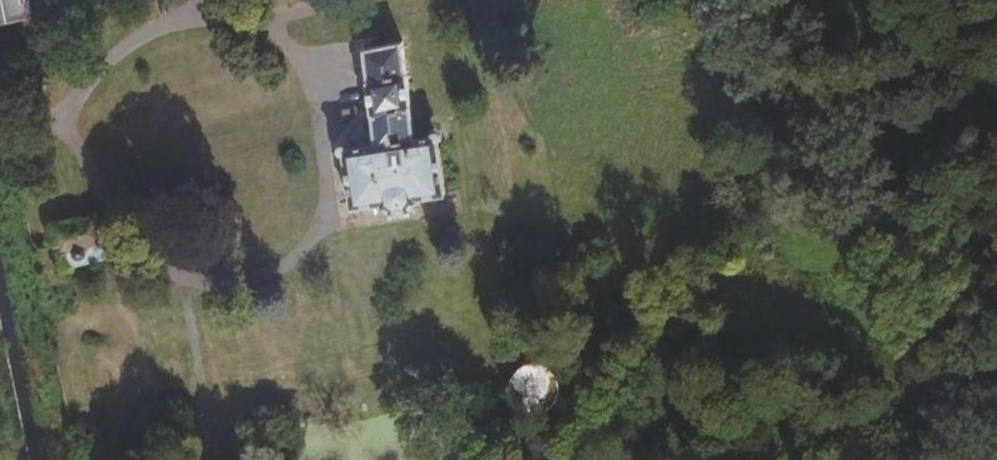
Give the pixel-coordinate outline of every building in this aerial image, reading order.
[(26,37),(18,0),(0,0),(0,45),(26,37)] [(107,0),(50,0),(53,16),(108,6),(107,0)] [(394,213),(443,204),(431,147),(410,150),(391,53),(392,54),(350,63),(369,161),(339,166),(349,223),(367,219),(375,226),(388,226),(394,219),(394,213)] [(97,259),(93,237),(55,243),(62,279),(99,272),(96,259),(97,259)] [(507,371),(501,384),(502,397),(509,408),(518,414),(534,415),(546,409),(554,396),(554,381),(548,370),(535,362),(519,363),(507,371)]
